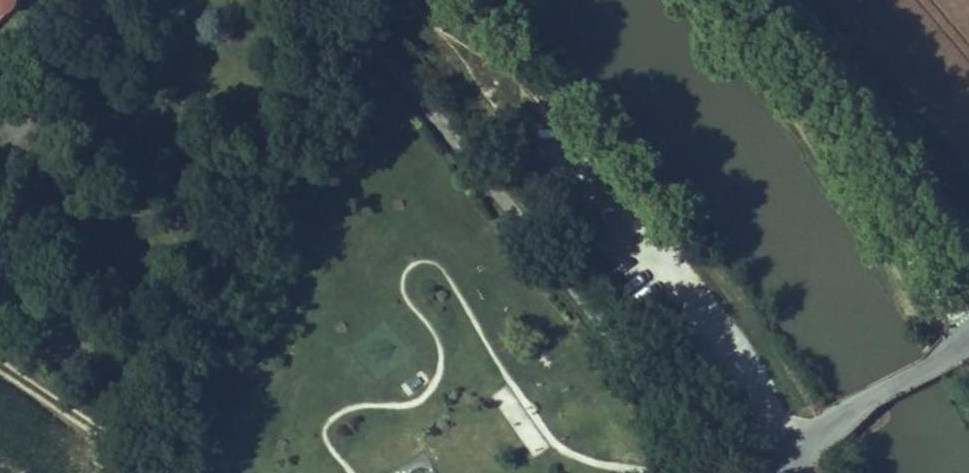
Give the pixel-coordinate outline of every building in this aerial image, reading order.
[(3,15),(10,12),(12,9),(16,2),(16,0),(0,0),(0,15),(3,15)]
